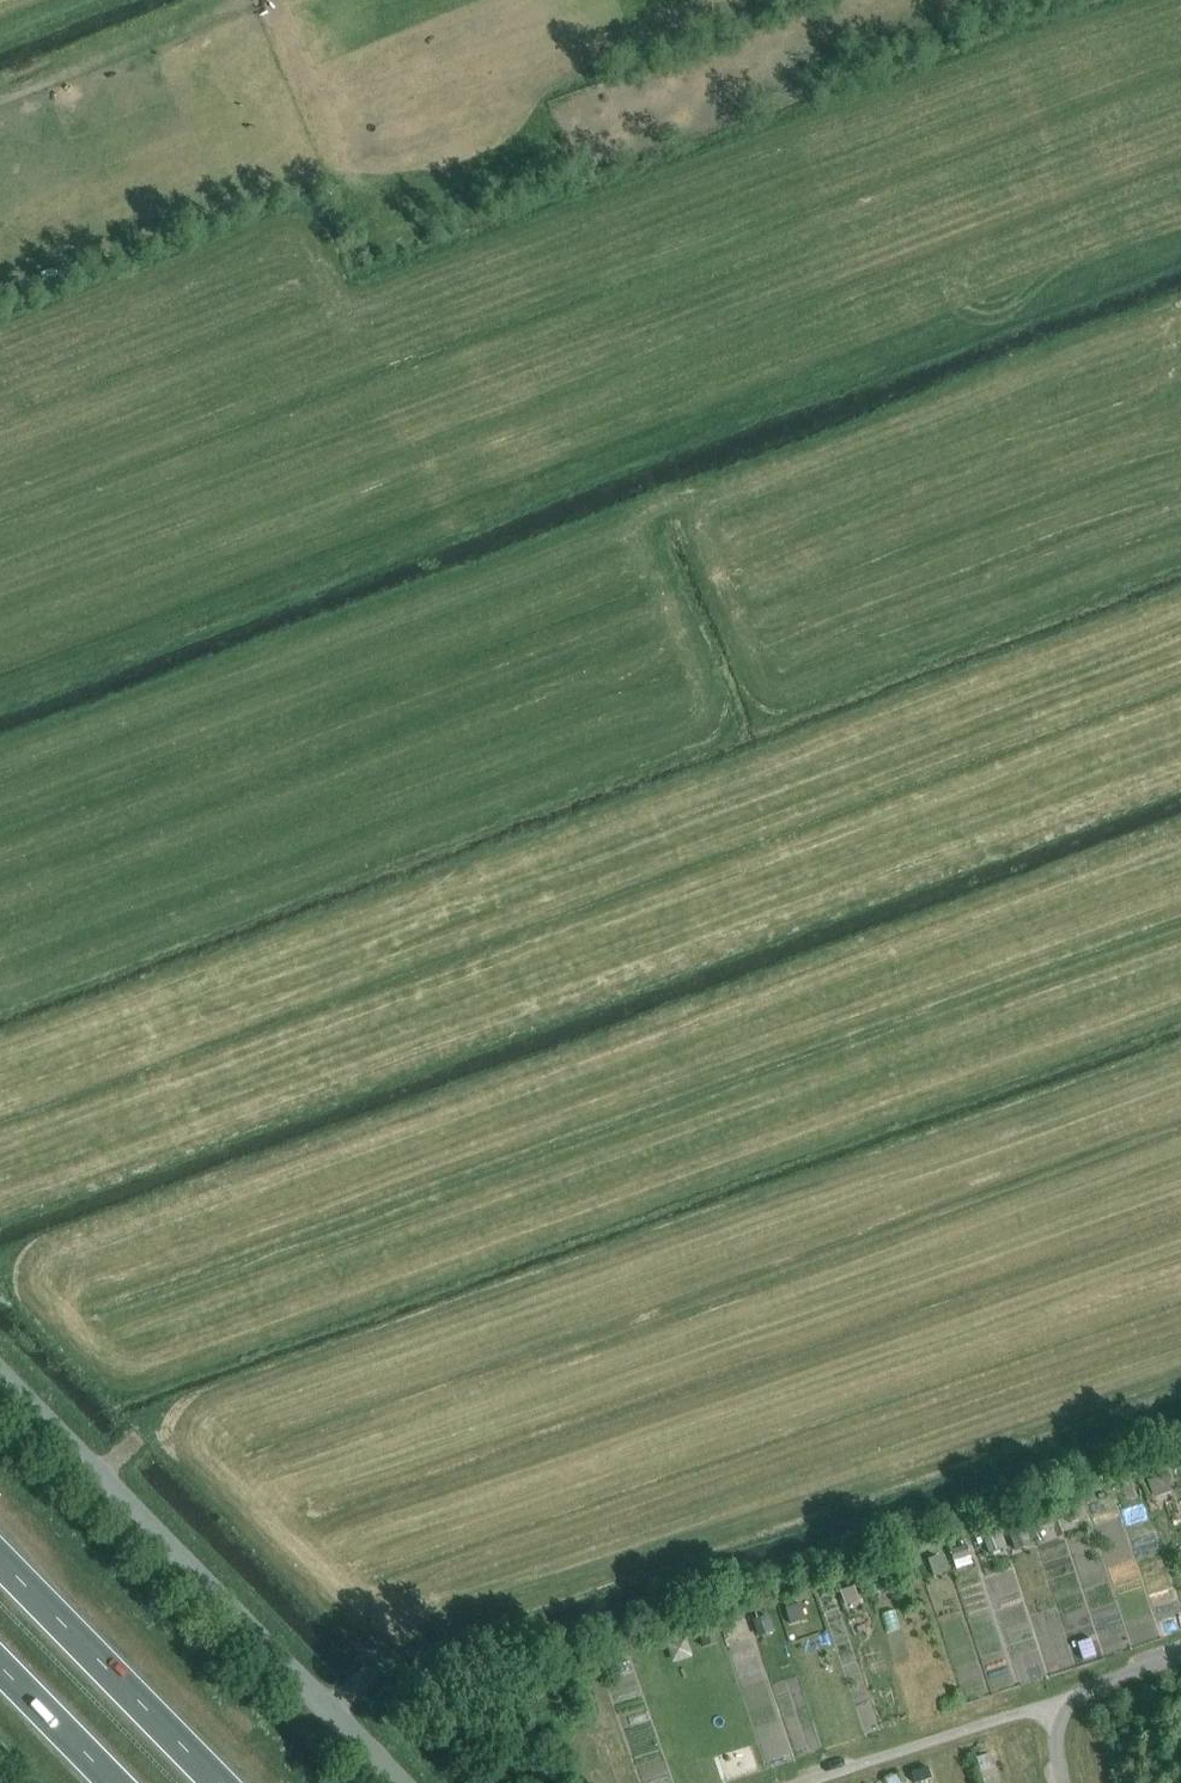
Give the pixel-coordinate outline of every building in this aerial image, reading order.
[(982,1659),(990,1687),(1159,1638),(1159,1625),(1153,1604),(1153,1598),(1177,1598),(1162,1546),(1162,1540),(1039,1539),(1057,1602),(1032,1609),(1032,1630),(1008,1630),(1006,1630),(1006,1646),(1001,1647),(1006,1666),(1005,1666),(990,1666),(990,1648),(982,1648),(982,1659)]
